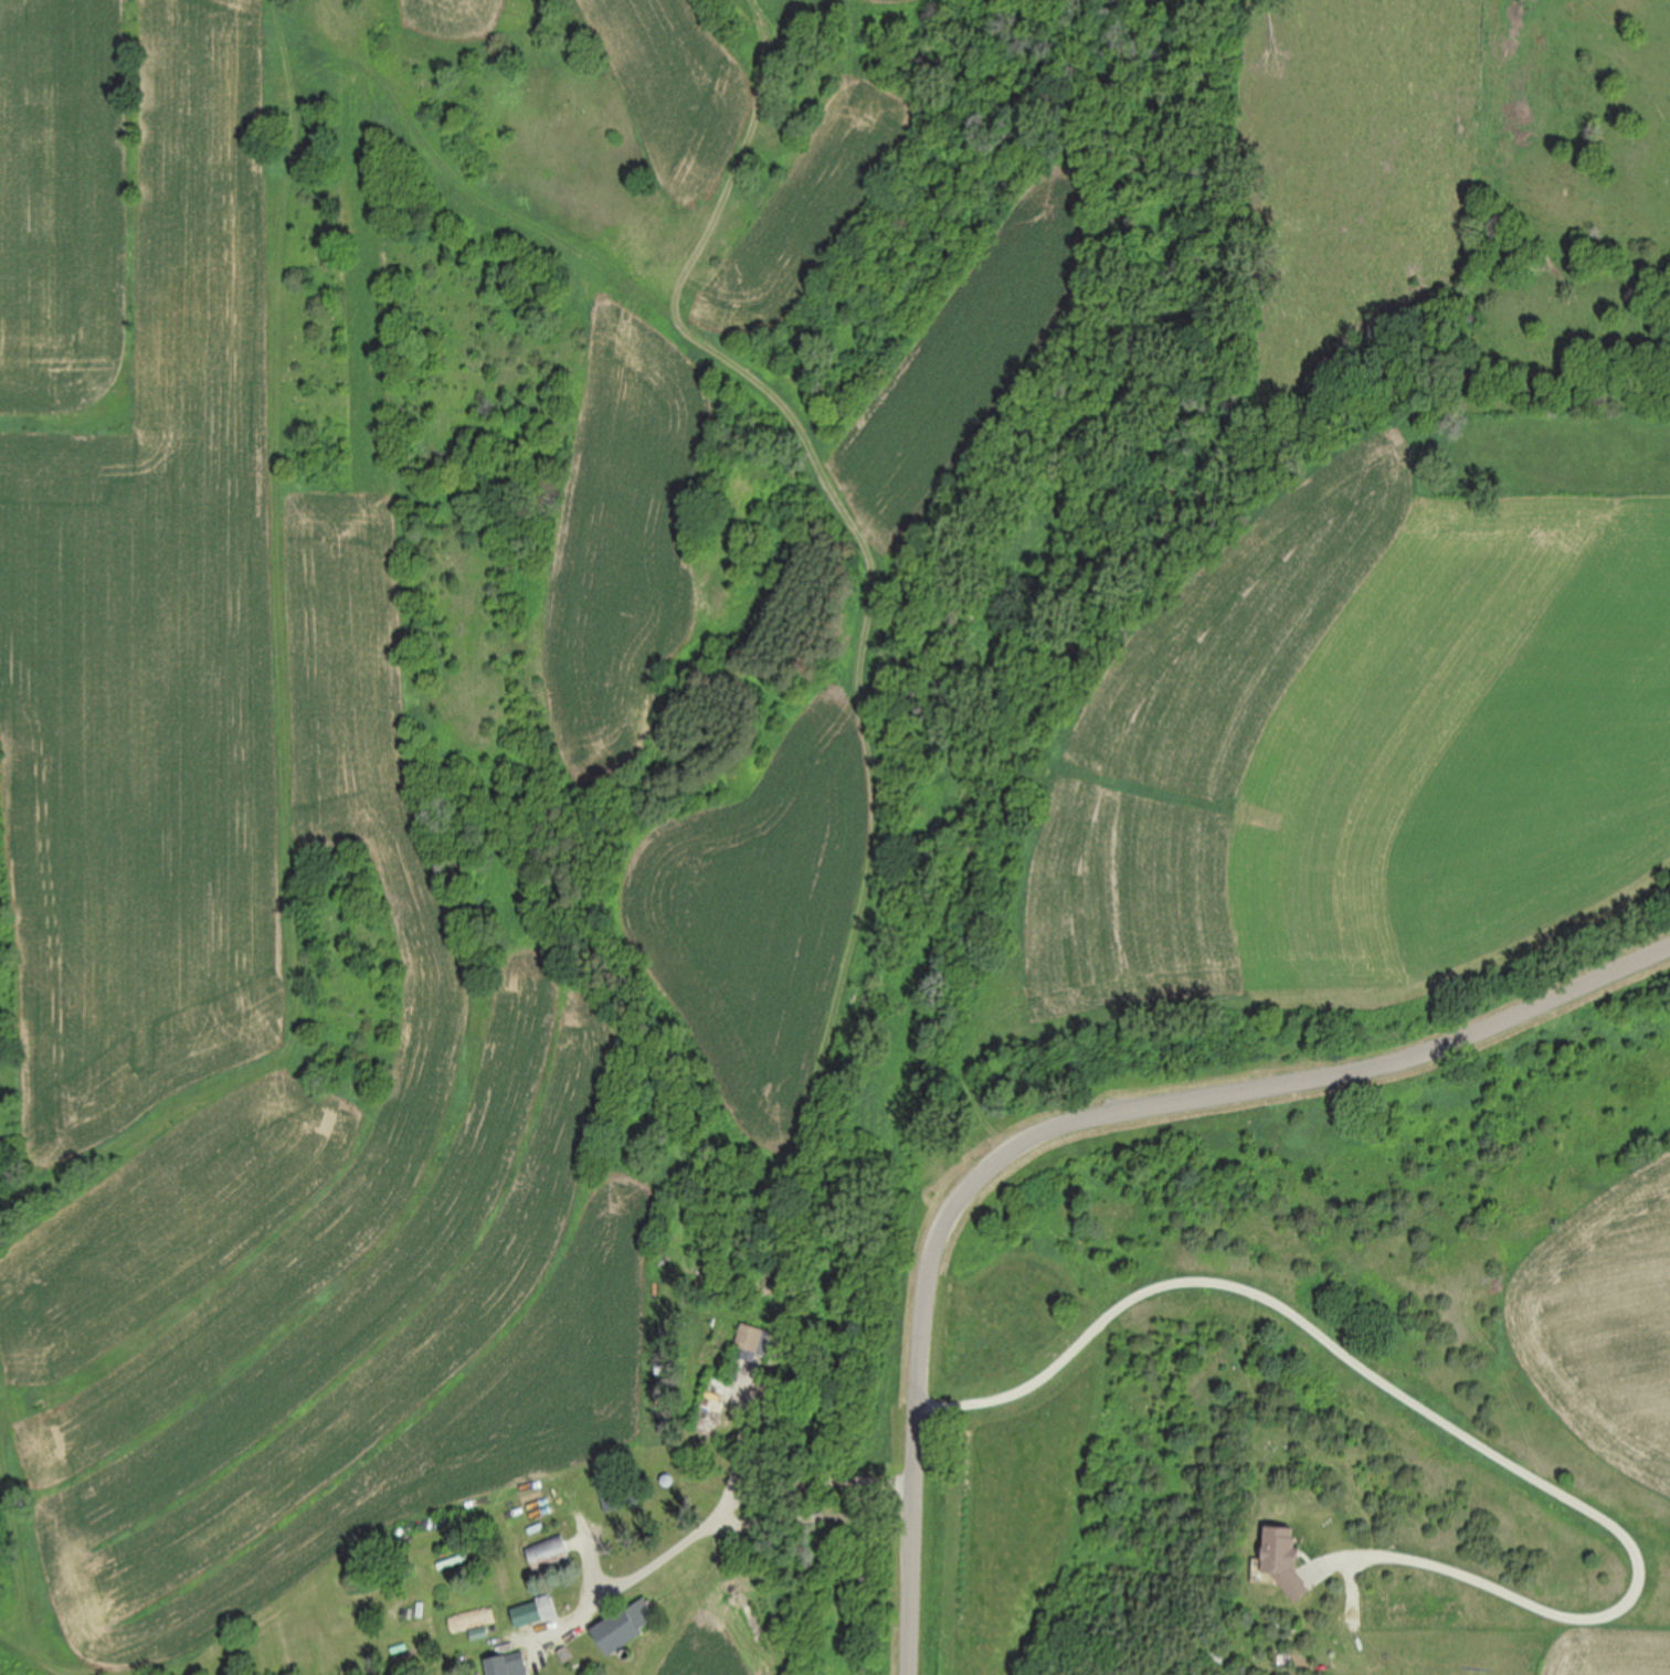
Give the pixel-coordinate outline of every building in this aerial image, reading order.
[(768,1329),(740,1329),(740,1349),(768,1349),(768,1329)] [(598,1485),(607,1514),(623,1509),(614,1480),(598,1485)] [(1300,1529),(1265,1528),(1264,1575),(1284,1576),(1284,1599),(1299,1599),(1300,1529)] [(529,1552),(536,1572),(571,1560),(564,1540),(529,1552)] [(560,1616),(553,1596),(512,1609),(519,1630),(560,1616)] [(626,1608),(592,1630),(609,1656),(644,1634),(641,1629),(658,1618),(645,1598),(627,1610),(626,1608)] [(490,1674),(530,1674),(525,1652),(487,1660),(490,1674)]
